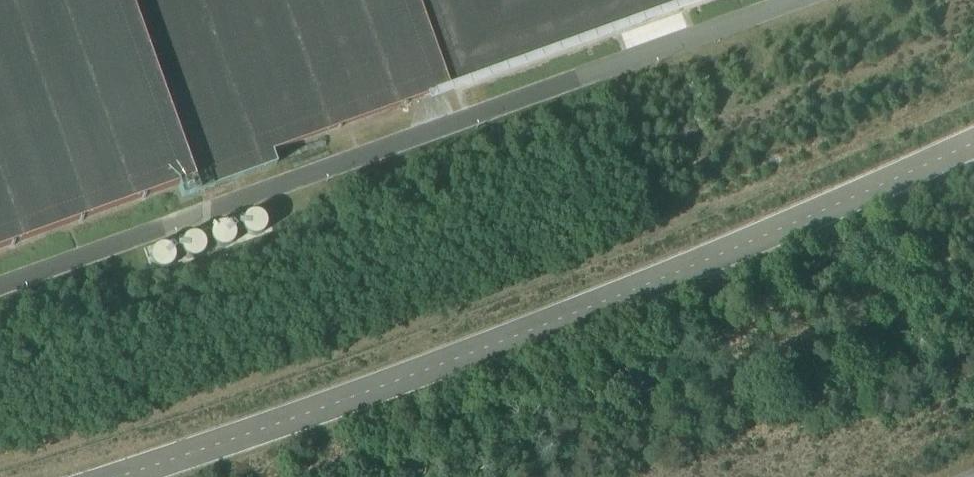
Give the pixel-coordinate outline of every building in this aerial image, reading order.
[(451,89),(418,0),(0,0),(0,250),(416,101),(451,89)]
